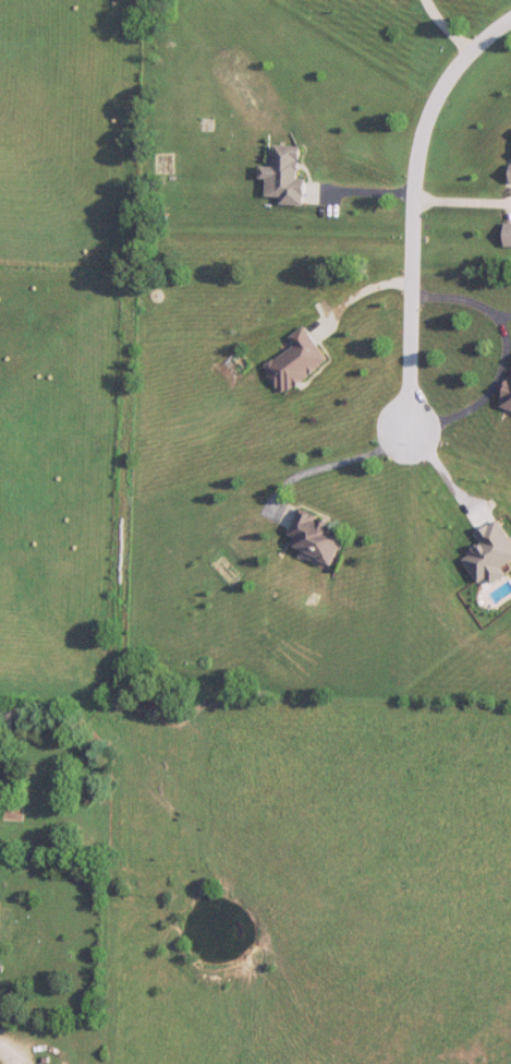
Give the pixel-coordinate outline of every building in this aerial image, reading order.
[(330,363),(306,327),(290,337),(296,347),(266,367),(283,394),(330,363)] [(290,536),(297,538),(293,549),(335,563),(346,529),(298,513),(290,536)] [(504,567),(510,563),(510,537),(501,520),(477,534),(484,546),(464,557),(480,585),(490,579),(494,585),(509,576),(504,567)]
